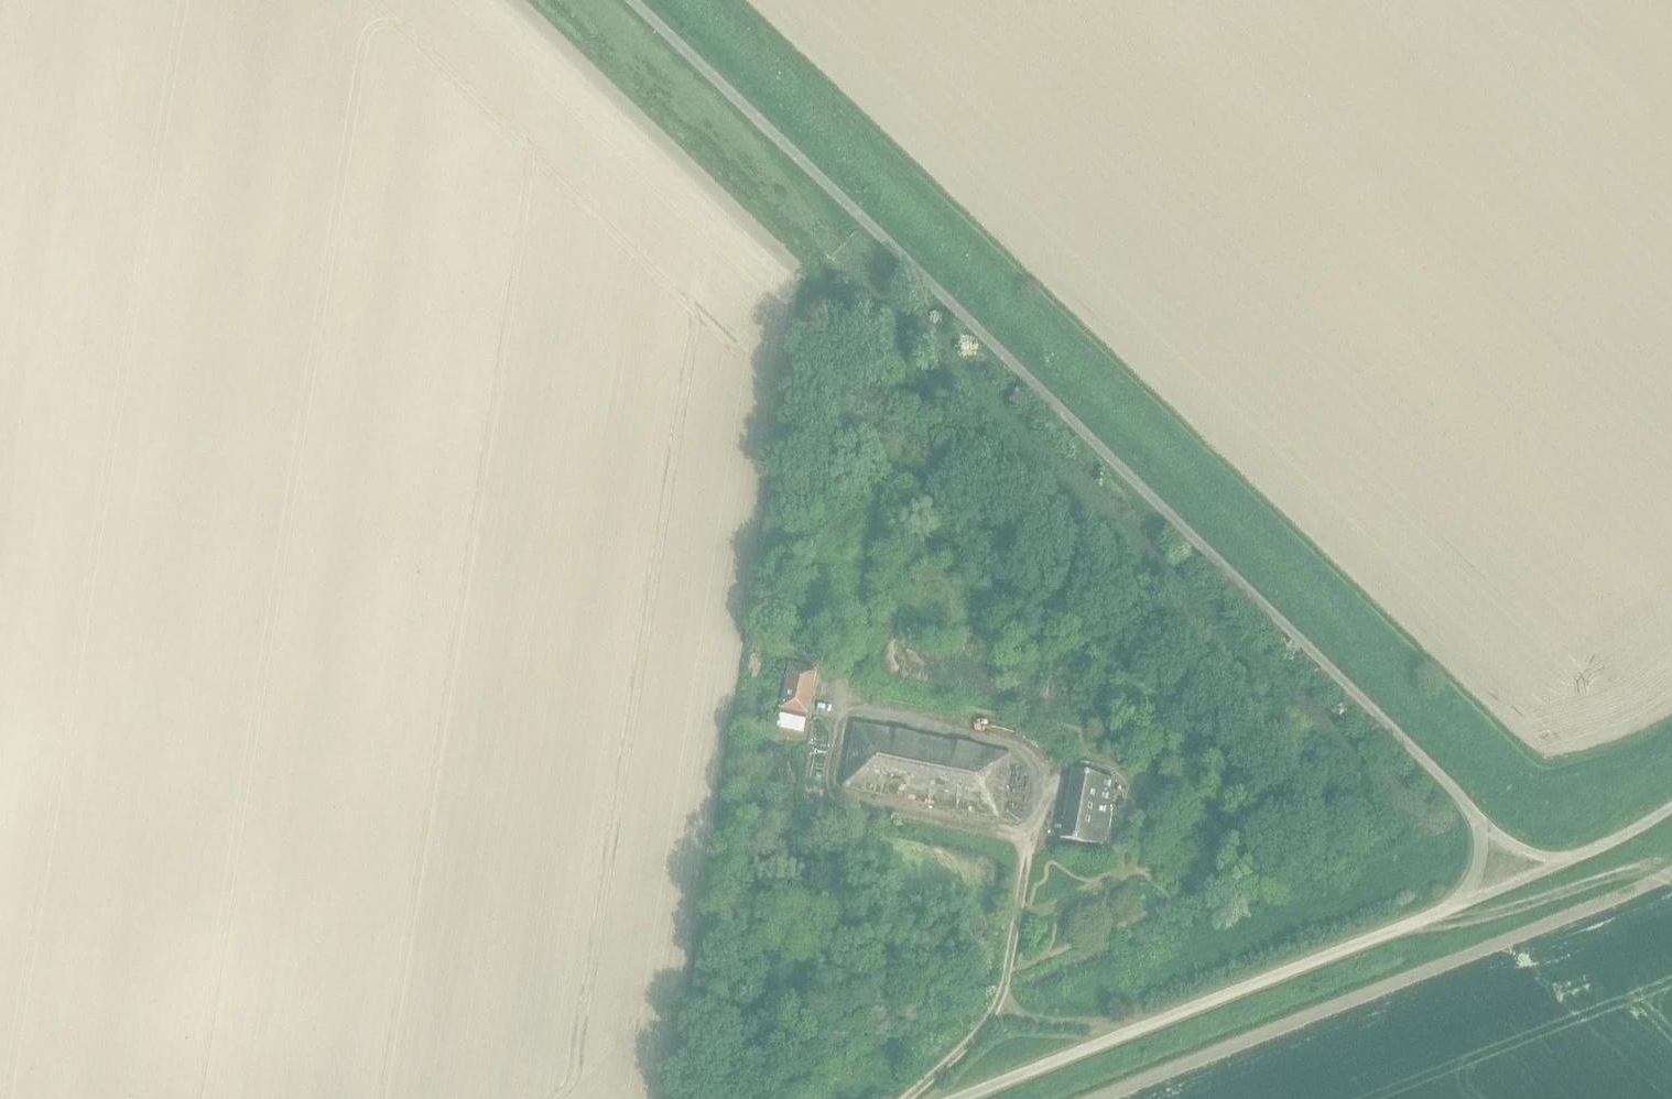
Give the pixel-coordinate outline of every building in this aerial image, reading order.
[(801,733),(812,672),(786,667),(777,711),(774,728),(801,733)] [(853,725),(840,789),(997,819),(1009,754),(853,725)] [(1070,772),(1057,840),(1085,846),(1085,845),(1101,846),(1112,780),(1097,777),(1070,772)]
